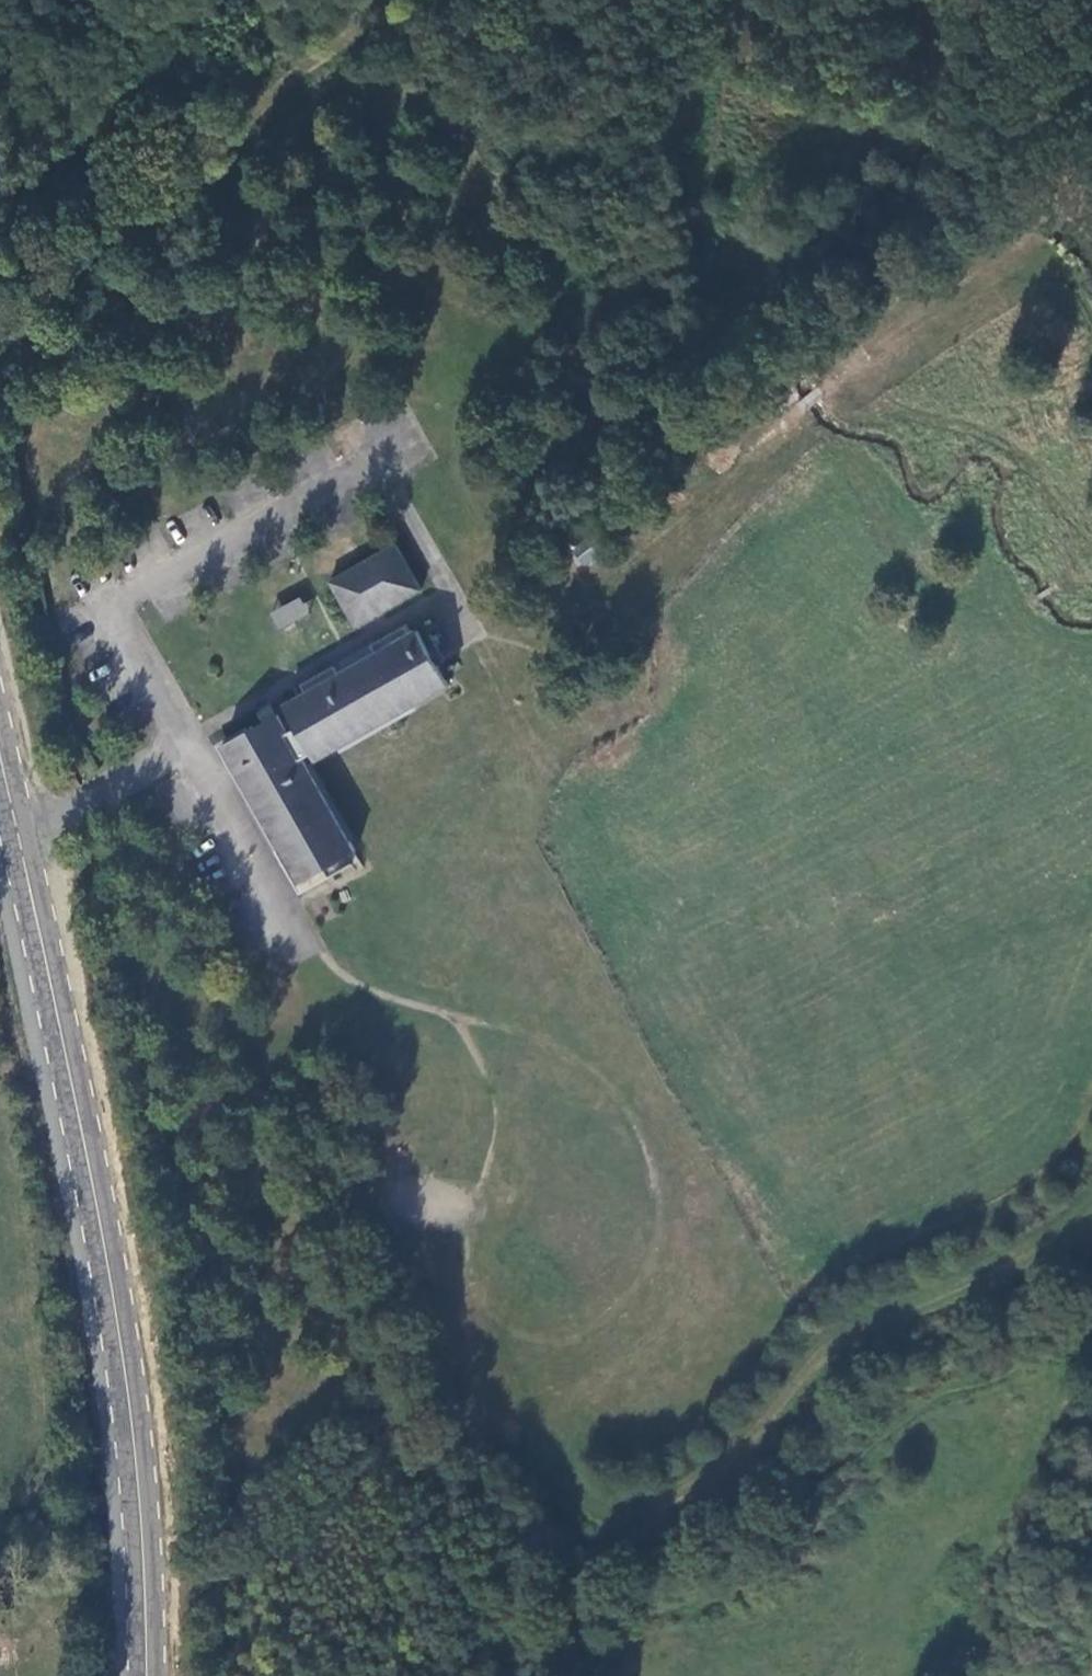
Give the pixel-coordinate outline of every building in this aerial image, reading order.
[(596,531),(575,547),(585,561),(606,546),(596,531)] [(397,541),(330,579),(356,625),(423,587),(397,541)] [(301,598),(269,610),(276,629),(308,616),(301,598)] [(317,758),(451,682),(432,649),(440,644),(432,630),(424,635),(420,626),(413,630),(408,621),(372,641),(377,651),(342,671),(336,661),(302,681),(307,690),(286,702),(298,723),(289,729),(279,711),(224,742),(282,844),(278,846),(294,874),(292,876),(301,891),(331,874),(327,866),(349,853),(357,849),(304,756),(314,751),(317,758)] [(372,641),(336,661),(342,671),(377,651),(372,641)] [(349,853),(327,866),(331,874),(354,862),(349,853)]
